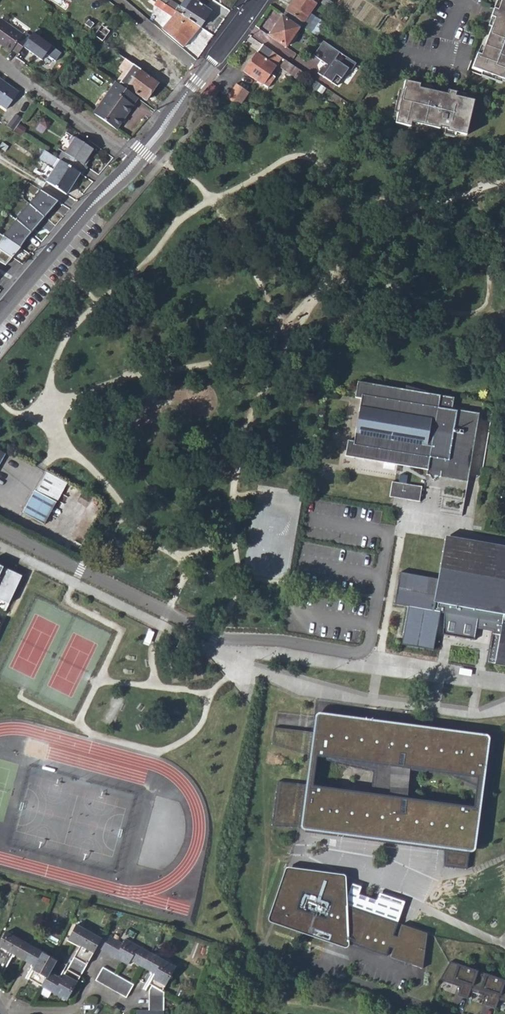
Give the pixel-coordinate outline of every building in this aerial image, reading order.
[(200,27),(210,10),(194,0),(184,0),(180,6),(169,0),(157,0),(154,4),(172,17),(163,29),(182,46),(200,27)] [(318,0),(293,0),(286,11),(303,22),(318,0)] [(332,3),(328,0),(323,0),(321,3),(328,9),(332,3)] [(497,11),(493,10),(491,17),(494,18),(480,56),(477,54),(471,69),(504,81),(504,0),(501,0),(497,11)] [(281,17),(269,35),(286,47),(298,29),(281,17)] [(315,17),(306,30),(316,37),(325,24),(315,17)] [(10,51),(12,49),(18,53),(22,46),(30,35),(25,31),(23,34),(0,18),(0,43),(10,51)] [(104,27),(96,38),(105,44),(113,34),(104,27)] [(30,35),(22,46),(41,59),(45,53),(55,60),(60,52),(32,32),(30,35)] [(356,64),(323,41),(313,56),(327,65),(325,68),(323,67),(318,74),(336,86),(347,70),(350,72),(356,64)] [(270,74),(281,58),(262,45),(244,71),(267,88),(274,77),(270,74)] [(296,78),(301,71),(284,60),(280,67),(296,78)] [(133,64),(129,61),(115,81),(119,84),(133,64)] [(119,84),(134,95),(136,92),(146,100),(158,83),(140,71),(141,70),(133,64),(119,84)] [(0,80),(0,104),(5,108),(17,93),(0,80)] [(112,92),(96,114),(117,129),(133,106),(133,105),(137,98),(134,95),(119,84),(115,81),(109,90),(112,92)] [(404,81),(395,124),(410,127),(411,124),(439,130),(440,128),(447,130),(446,131),(466,136),(474,101),(455,96),(456,93),(447,91),(446,95),(419,89),(420,85),(404,81)] [(219,90),(210,83),(201,95),(214,98),(219,90)] [(236,84),(224,101),(241,105),(249,94),(236,84)] [(14,115),(5,126),(12,130),(20,119),(14,115)] [(62,152),(58,159),(79,173),(81,175),(86,167),(84,166),(82,165),(86,158),(91,151),(72,138),(69,143),(70,148),(66,154),(62,152)] [(65,194),(79,173),(58,159),(44,150),(38,159),(47,165),(40,174),(47,179),(45,182),(46,182),(65,194)] [(39,191),(27,205),(42,217),(56,201),(39,191)] [(27,205),(16,220),(29,232),(42,217),(27,205)] [(16,220),(2,236),(18,247),(29,232),(16,220)] [(20,248),(18,247),(2,236),(0,235),(0,250),(0,251),(0,263),(5,265),(20,248)] [(351,441),(348,456),(428,471),(428,476),(432,477),(435,482),(440,479),(443,479),(444,474),(471,479),(483,417),(456,412),(458,400),(442,398),(409,387),(408,391),(361,382),(359,398),(365,400),(357,441),(351,441)] [(34,488),(23,510),(45,521),(66,480),(46,470),(36,489),(34,488)] [(422,488),(393,482),(390,497),(420,503),(422,488)] [(395,603),(409,606),(403,644),(433,650),(437,624),(491,634),(486,663),(496,665),(497,663),(504,665),(504,550),(446,540),(439,580),(400,573),(395,603)] [(0,564),(0,600),(7,604),(4,609),(7,610),(23,575),(0,564)] [(469,852),(473,852),(474,850),(485,773),(493,769),(496,739),(489,741),(489,737),(486,735),(316,712),(313,732),(275,727),(272,744),(310,756),(306,784),(278,780),(272,826),(300,827),(303,830),(445,850),(444,866),(467,869),(469,852)] [(349,943),(386,956),(389,947),(394,935),(397,923),(347,906),(346,876),(344,875),(343,875),(289,867),(286,868),(285,869),(268,919),(268,921),(270,922),(345,948),(347,948),(348,946),(349,943)] [(390,957),(422,969),(427,933),(402,924),(398,936),(393,949),(390,957)] [(11,953),(35,966),(28,979),(67,1000),(97,947),(128,964),(130,960),(154,973),(148,984),(151,986),(149,990),(148,1012),(136,1011),(136,1013),(163,1013),(164,992),(162,991),(175,968),(124,940),(122,944),(104,933),(101,939),(75,925),(68,938),(81,945),(61,979),(50,972),(56,961),(5,932),(0,942),(0,972),(11,953)] [(398,936),(394,935),(389,947),(393,949),(398,936)] [(450,961),(439,980),(461,987),(458,995),(468,999),(470,990),(488,997),(485,1005),(496,1008),(499,1000),(504,1002),(504,980),(450,961)] [(102,967),(95,980),(126,997),(133,984),(102,967)]
